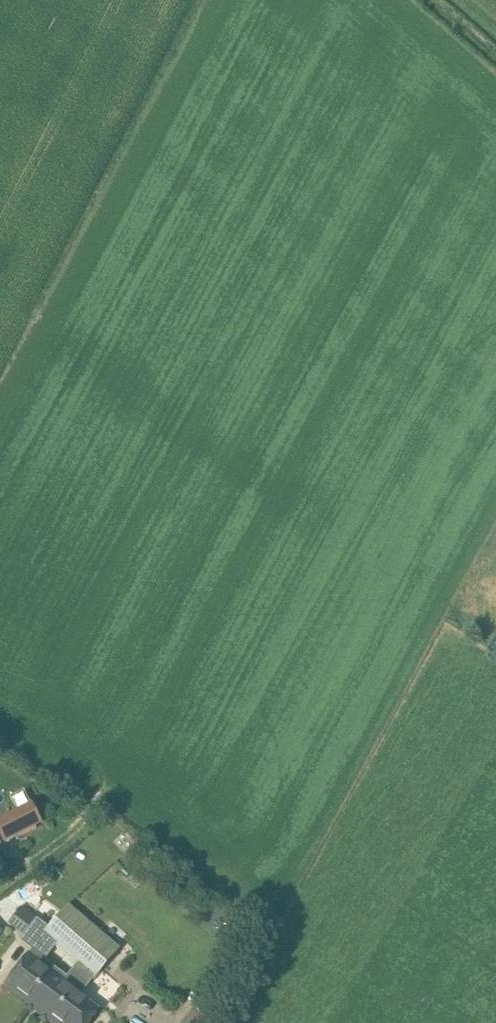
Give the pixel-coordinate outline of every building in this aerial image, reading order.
[(4,842),(41,823),(32,805),(0,821),(0,835),(4,842)] [(68,978),(40,1015),(50,1022),(91,1022),(100,1011),(79,995),(91,978),(94,981),(121,951),(69,906),(49,928),(42,936),(54,946),(75,965),(66,977),(68,978)] [(4,988),(40,1015),(68,978),(66,977),(44,960),(54,946),(42,936),(49,928),(38,920),(23,939),(34,947),(4,988)]
